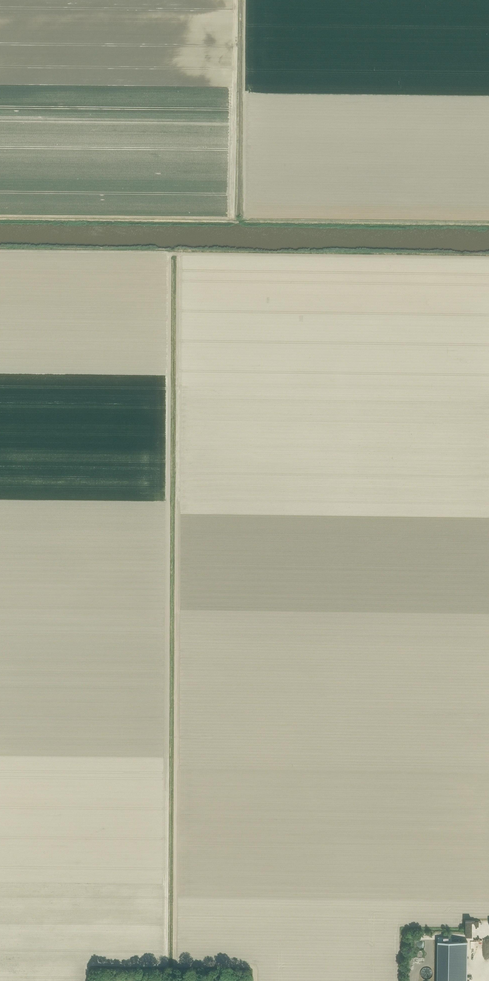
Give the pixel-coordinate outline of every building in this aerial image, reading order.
[(466,942),(437,942),(437,980),(466,980),(466,942)]
